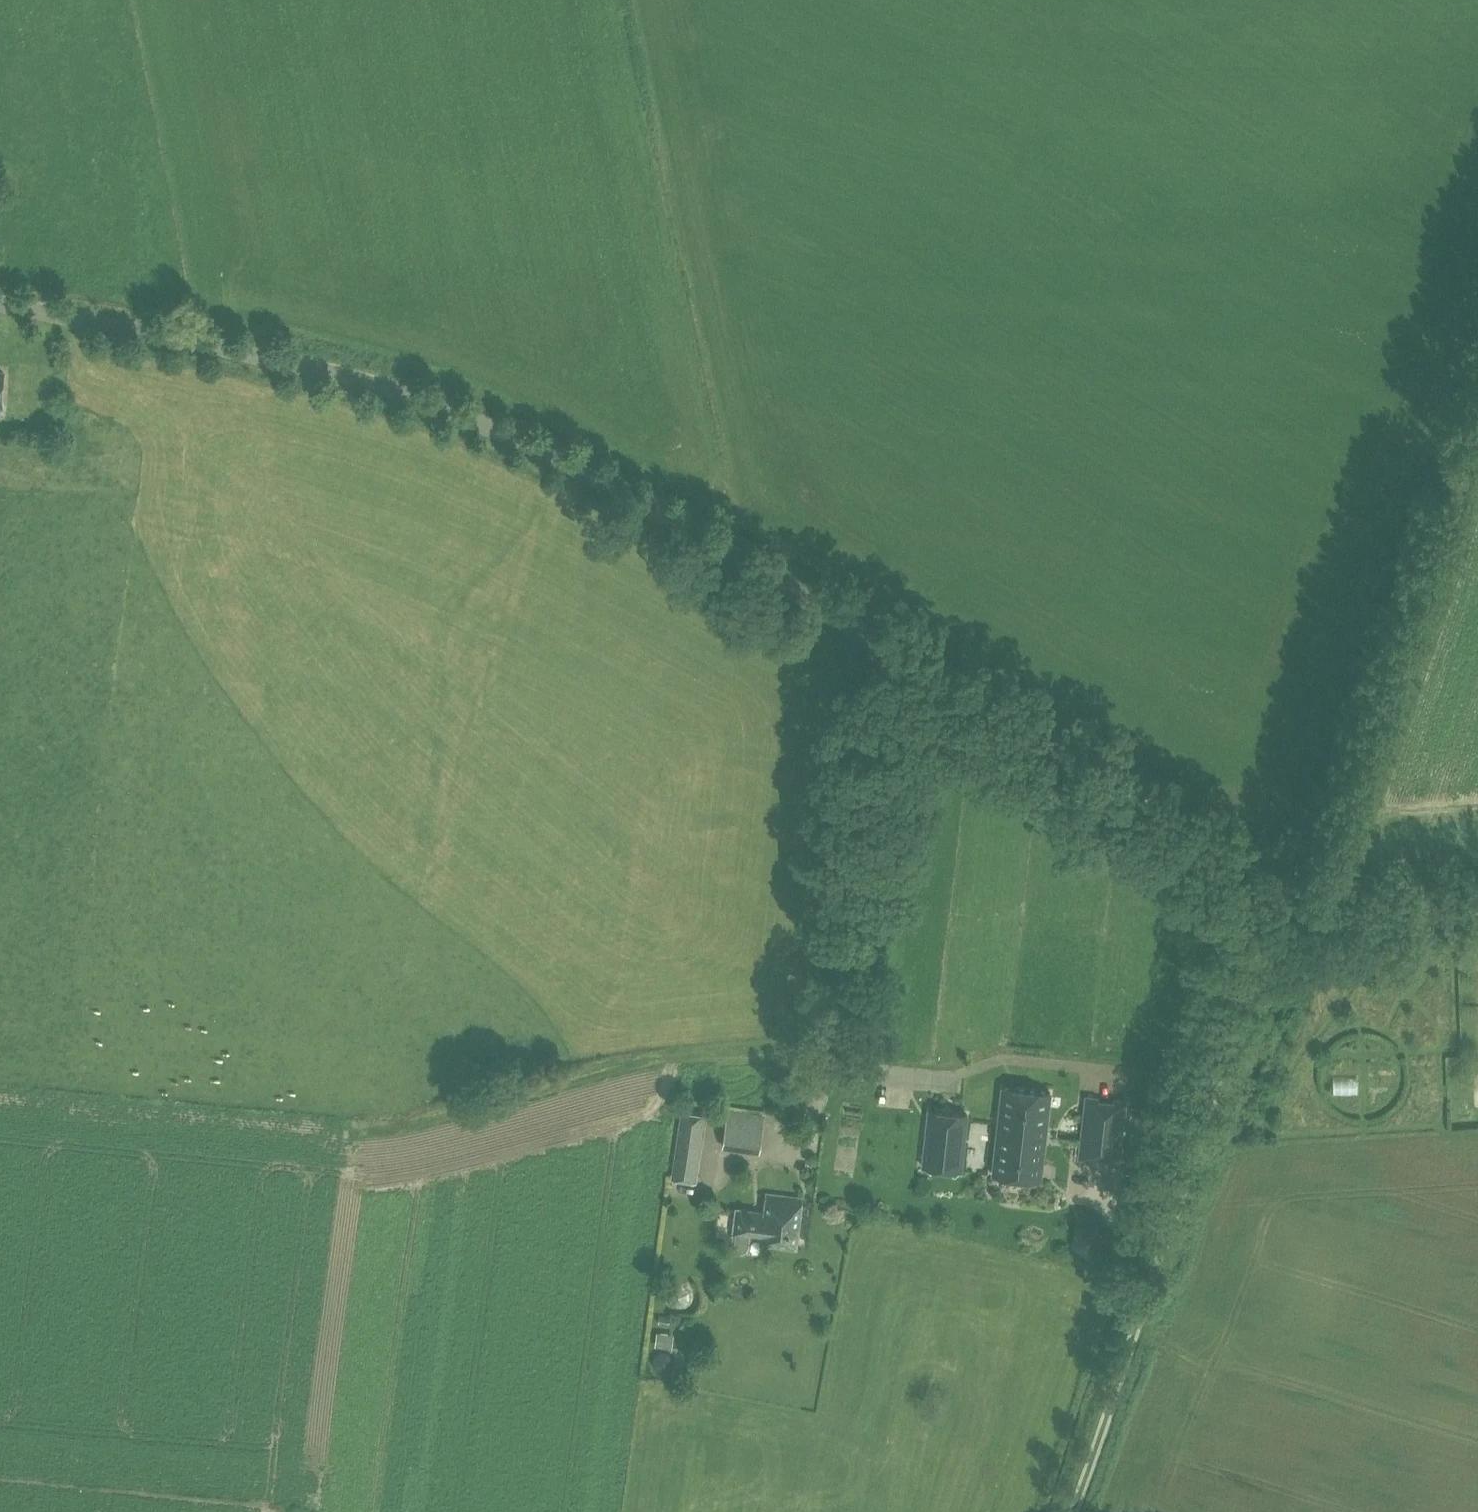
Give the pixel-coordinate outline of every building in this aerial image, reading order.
[(998,1130),(1046,1135),(1051,1092),(1003,1086),(998,1130)] [(1115,1099),(1114,1103),(1098,1100),(1098,1097),(1087,1096),(1079,1157),(1091,1159),(1092,1156),(1108,1158),(1108,1161),(1119,1162),(1126,1100),(1115,1099)] [(725,1145),(761,1151),(766,1113),(730,1108),(725,1145)] [(968,1114),(929,1109),(923,1165),(961,1170),(968,1114)] [(672,1177),(696,1180),(706,1115),(682,1111),(672,1177)] [(1041,1179),(1046,1135),(998,1130),(993,1174),(1041,1179)] [(761,1242),(765,1242),(797,1246),(803,1197),(771,1194),(767,1193),(765,1211),(737,1208),(734,1233),(732,1243),(733,1248),(737,1252),(744,1253),(748,1251),(751,1246),(753,1235),(762,1236),(761,1242)] [(671,1316),(659,1315),(658,1323),(670,1324),(671,1316)] [(658,1333),(656,1345),(672,1346),(673,1335),(658,1333)] [(667,1352),(664,1351),(661,1352),(659,1352),(657,1354),(656,1355),(656,1356),(655,1358),(655,1360),(655,1361),(655,1363),(656,1365),(658,1367),(659,1367),(661,1368),(663,1369),(665,1369),(667,1368),(670,1366),(671,1364),(672,1361),(672,1360),(672,1358),(672,1356),(670,1354),(669,1353),(667,1352)]
